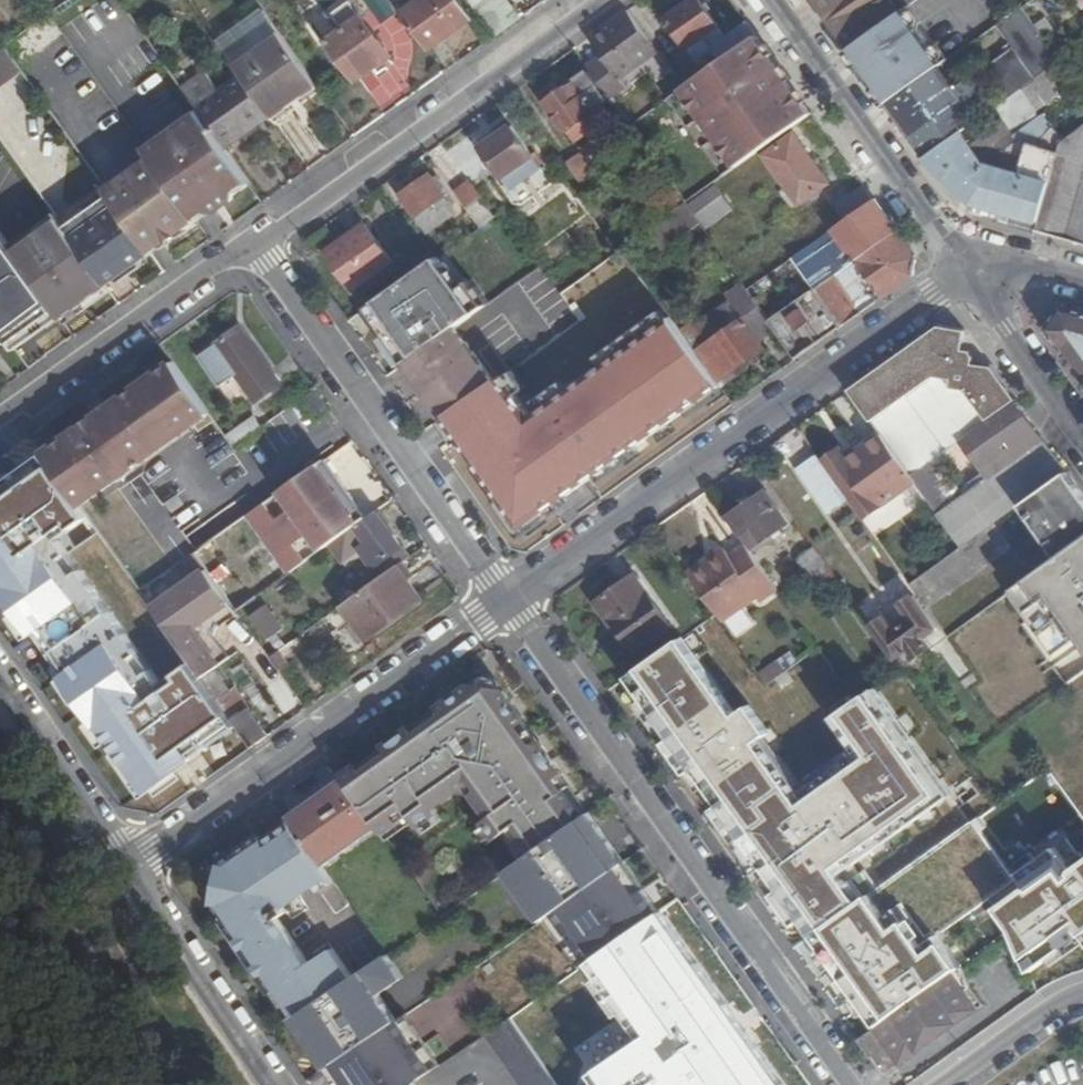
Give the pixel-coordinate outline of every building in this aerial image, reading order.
[(326,40),(355,82),(390,56),(361,16),(350,0),(343,0),(324,13),(338,32),(326,40)] [(386,0),(364,0),(381,24),(396,14),(386,0)] [(473,20),(458,0),(423,0),(401,15),(424,47),(428,53),(473,20)] [(733,52),(756,36),(745,21),(723,37),(696,0),(691,0),(667,18),(688,48),(689,47),(701,62),(710,56),(708,53),(724,41),(733,52)] [(850,49),(884,24),(901,12),(906,8),(917,0),(815,0),(850,49)] [(994,75),(1010,97),(1058,63),(1061,60),(1022,6),(1002,20),(1024,53),(994,75)] [(940,64),(943,62),(906,8),(901,12),(884,24),(850,49),(887,101),(940,64)] [(263,10),(242,25),(252,38),(272,23),(263,10)] [(589,38),(600,54),(605,60),(590,71),(612,101),(629,126),(652,110),(634,85),(628,90),(621,80),(659,53),(628,10),(589,38)] [(273,119),(318,88),(272,23),(252,38),(227,55),(242,76),(270,116),(273,119)] [(725,175),(811,114),(793,89),(781,72),(756,36),(733,52),(671,96),(725,175)] [(12,60),(3,48),(0,50),(0,69),(12,60)] [(628,90),(634,85),(665,62),(659,53),(621,80),(628,90)] [(600,54),(586,65),(590,71),(605,60),(600,54)] [(1070,80),(1058,63),(1010,97),(980,118),(926,157),(971,205),(1038,224),(1062,142),(1069,137),(1045,113),(1019,132),(1024,138),(1013,141),(1009,152),(998,151),(988,159),(981,152),(1038,108),(1037,106),(1070,80)] [(949,76),(940,64),(887,101),(896,114),(926,157),(980,118),(966,100),(985,87),(974,72),(956,86),(949,76)] [(225,148),(270,116),(242,76),(219,93),(204,73),(182,88),(199,112),(225,148)] [(605,103),(585,74),(544,103),(565,131),(605,103)] [(223,202),(250,183),(225,148),(199,112),(177,127),(181,131),(169,140),(180,154),(178,155),(187,168),(194,163),(223,202)] [(1069,137),(1062,142),(1038,224),(1036,230),(1082,243),(1082,126),(1069,137)] [(196,221),(223,202),(194,163),(187,168),(178,155),(180,154),(169,140),(181,131),(177,127),(145,149),(150,157),(196,221)] [(537,164),(511,127),(481,150),(507,186),(537,164)] [(826,183),(793,135),(764,155),(798,203),(826,183)] [(580,154),(566,165),(585,191),(599,181),(580,154)] [(150,253),(196,221),(150,157),(105,189),(106,191),(114,203),(138,236),(150,253)] [(435,181),(431,175),(402,195),(428,233),(457,212),(451,202),(456,199),(440,177),(435,181)] [(470,186),(457,195),(480,228),(494,218),(470,186)] [(837,204),(847,219),(873,201),(862,186),(837,204)] [(732,211),(716,187),(692,205),(707,226),(732,211)] [(117,278),(116,272),(134,259),(140,261),(151,254),(150,253),(138,236),(114,203),(106,191),(61,223),(106,286),(117,278)] [(895,232),(873,201),(847,219),(793,258),(815,290),(833,277),(856,261),(895,232)] [(663,219),(671,231),(694,216),(685,204),(663,219)] [(674,236),(697,220),(694,216),(671,231),(674,236)] [(61,318),(106,286),(61,223),(57,219),(13,250),(17,257),(27,270),(54,309),(55,310),(61,318)] [(663,219),(652,227),(660,239),(671,231),(663,219)] [(394,266),(366,225),(328,252),(357,291),(394,266)] [(671,231),(660,239),(663,243),(674,236),(671,231)] [(0,232),(0,327),(11,342),(55,310),(54,309),(27,270),(17,257),(13,250),(0,232)] [(856,261),(882,299),(910,279),(914,259),(895,232),(856,261)] [(120,282),(142,266),(140,261),(134,259),(116,272),(117,278),(120,282)] [(860,315),(833,277),(815,290),(819,295),(842,328),(860,315)] [(372,306),(381,318),(411,297),(402,284),(372,306)] [(757,340),(774,328),(748,291),(745,286),(727,298),(729,301),(742,319),(713,338),(714,341),(707,346),(694,327),(683,335),(717,383),(763,349),(757,340)] [(819,295),(774,328),(796,360),(842,328),(819,295)] [(411,297),(381,318),(401,347),(431,326),(411,297)] [(729,301),(694,327),(707,346),(714,341),(713,338),(742,319),(729,301)] [(1063,304),(1047,328),(1082,379),(1082,310),(1063,304)] [(518,363),(528,378),(536,372),(583,340),(589,336),(578,321),(518,363)] [(960,365),(965,330),(939,326),(849,390),(882,437),(902,465),(908,475),(934,457),(962,437),(1016,399),(1006,385),(1004,387),(989,368),(960,365)] [(280,385),(239,328),(213,346),(213,347),(195,359),(216,390),(235,377),(253,404),(280,385)] [(492,382),(454,329),(405,364),(443,416),(467,399),(475,394),(491,382),(492,382)] [(134,469),(210,415),(173,363),(104,412),(107,415),(100,420),(70,441),(67,438),(43,455),(54,471),(80,507),(134,469)] [(505,421),(511,429),(544,406),(546,404),(537,391),(528,378),(518,363),(492,382),(491,382),(500,395),(510,409),(507,411),(511,416),(505,421)] [(652,381),(648,384),(670,415),(701,393),(679,363),(652,381)] [(642,365),(620,380),(653,427),(670,415),(648,384),(652,381),(642,365)] [(537,391),(546,385),(536,372),(528,378),(537,391)] [(500,395),(491,382),(475,394),(481,402),(484,406),(500,395)] [(481,402),(475,394),(467,399),(473,407),(481,402)] [(473,407),(467,399),(443,416),(439,420),(456,444),(485,423),(473,407)] [(962,497),(934,457),(908,475),(914,482),(960,547),(994,522),(1020,503),(1065,470),(1016,399),(962,437),(989,477),(962,497)] [(558,426),(544,406),(511,429),(509,431),(523,451),(558,426)] [(585,430),(571,440),(577,449),(593,472),(608,461),(637,439),(616,409),(585,430)] [(246,425),(226,439),(233,448),(252,434),(246,425)] [(894,471),(902,465),(882,437),(851,459),(844,450),(831,460),(848,483),(857,477),(864,488),(868,484),(874,491),(897,475),(894,471)] [(568,506),(601,483),(593,472),(577,449),(563,458),(552,442),(533,455),(568,506)] [(782,453),(775,442),(761,452),(769,463),(782,453)] [(825,465),(817,454),(796,469),(828,513),(848,498),(825,465)] [(281,492),(310,534),(357,501),(327,459),(281,492)] [(831,460),(825,465),(848,498),(862,518),(914,482),(908,475),(902,465),(894,471),(897,475),(874,491),(868,484),(864,488),(857,477),(848,483),(831,460)] [(1058,556),(1082,538),(1082,495),(1065,470),(1020,503),(1058,556)] [(45,549),(88,519),(80,507),(54,471),(33,487),(34,489),(13,504),(45,549)] [(744,534),(740,537),(745,544),(751,552),(792,523),(767,488),(742,505),(738,501),(726,509),(744,534)] [(298,542),(310,534),(281,492),(268,501),(298,542)] [(875,532),(903,519),(896,504),(868,517),(875,532)] [(52,653),(54,651),(83,631),(85,629),(0,509),(0,559),(50,630),(41,636),(52,653)] [(402,549),(376,512),(330,544),(344,563),(362,551),(375,569),(402,549)] [(1012,548),(994,522),(960,547),(909,584),(915,593),(926,609),(1012,548)] [(936,643),(998,733),(1082,677),(1082,538),(1058,556),(936,643)] [(250,600),(209,542),(193,554),(206,572),(228,603),(234,612),(250,600)] [(709,564),(705,559),(687,571),(717,613),(723,622),(757,598),(760,602),(777,589),(765,573),(751,552),(745,544),(729,555),(727,551),(709,564)] [(709,564),(727,551),(723,546),(705,559),(709,564)] [(821,588),(837,577),(815,547),(798,559),(811,579),(813,577),(821,588)] [(419,601),(396,569),(341,607),(365,639),(419,601)] [(192,628),(228,603),(206,572),(153,610),(201,679),(211,672),(219,666),(192,628)] [(671,628),(635,576),(595,603),(610,624),(615,621),(636,652),(671,628)] [(858,605),(872,623),(910,595),(896,577),(858,605)] [(139,617),(151,607),(141,593),(128,602),(139,617)] [(887,614),(871,626),(897,662),(906,650),(913,657),(931,644),(928,636),(938,625),(926,609),(915,593),(899,605),(910,619),(898,629),(887,614)] [(269,602),(250,616),(269,642),(288,628),(269,602)] [(141,676),(100,618),(85,629),(97,646),(127,688),(150,722),(196,689),(172,655),(141,676)] [(65,668),(97,646),(85,629),(83,631),(54,651),(65,668)] [(712,693),(676,642),(639,668),(658,695),(652,699),(670,723),(712,693)] [(805,659),(842,711),(856,700),(820,649),(805,659)] [(289,665),(278,651),(267,659),(277,673),(289,665)] [(227,694),(211,672),(201,679),(250,748),(266,737),(234,690),(227,694)] [(359,765),(344,775),(351,785),(379,825),(382,830),(410,810),(419,823),(439,809),(435,804),(469,779),(493,814),(487,818),(499,836),(513,827),(531,854),(568,827),(583,817),(556,779),(563,775),(538,741),(532,746),(516,723),(522,719),(503,692),(473,683),(441,706),(445,713),(419,732),(414,725),(388,744),(393,751),(364,772),(359,765)] [(125,783),(171,751),(150,722),(127,688),(107,702),(123,725),(98,743),(125,783)] [(711,787),(719,798),(736,786),(740,783),(736,778),(748,770),(720,731),(687,753),(701,774),(697,777),(706,791),(711,787)] [(194,754),(180,764),(196,786),(210,776),(194,754)] [(971,789),(982,781),(973,769),(965,758),(954,766),(971,789)] [(736,786),(769,832),(804,807),(771,761),(740,783),(736,786)] [(324,865),(379,825),(351,785),(344,775),(288,814),(294,822),(324,865)] [(977,796),(987,810),(997,803),(987,789),(977,796)] [(318,885),(332,875),(324,865),(294,822),(281,831),(318,885)] [(517,864),(552,914),(559,909),(576,897),(579,895),(588,888),(615,869),(600,846),(588,854),(568,827),(531,854),(517,864)] [(781,827),(752,847),(776,881),(806,860),(804,855),(809,852),(798,836),(791,840),(781,827)] [(281,831),(268,840),(304,894),(318,885),(281,831)] [(866,852),(855,836),(830,854),(841,870),(866,852)] [(356,977),(336,946),(312,962),(278,912),(304,894),(268,840),(266,837),(241,854),(245,860),(233,868),(224,866),(216,904),(225,905),(233,917),(227,921),(239,937),(251,929),(260,941),(247,950),(276,992),(281,988),(300,1016),(356,977)] [(241,854),(224,866),(233,868),(245,860),(241,854)] [(651,906),(621,865),(615,869),(588,888),(608,915),(613,923),(627,914),(631,920),(651,906)] [(789,900),(813,933),(818,930),(843,913),(843,912),(819,878),(789,900)] [(590,911),(579,895),(576,897),(559,909),(570,925),(590,911)] [(225,905),(216,904),(223,914),(227,921),(233,917),(225,905)] [(608,915),(592,927),(609,948),(636,928),(656,914),(651,906),(631,920),(627,914),(613,923),(608,915)] [(594,959),(629,1008),(669,980),(644,946),(647,943),(636,928),(609,948),(594,959)] [(251,929),(239,937),(247,950),(260,941),(251,929)] [(360,940),(349,947),(362,967),(373,960),(360,940)] [(300,1016),(296,1018),(329,1068),(401,1020),(383,995),(406,978),(389,954),(356,977),(300,1016)] [(963,969),(862,1039),(886,1077),(986,1006),(963,969)] [(650,1011),(675,1049),(712,1022),(686,986),(650,1011)] [(281,988),(276,992),(296,1018),(300,1016),(281,988)] [(520,1084),(560,1084),(547,1066),(512,1017),(485,1036),(520,1084)] [(720,1017),(712,1022),(675,1049),(656,1063),(672,1084),(683,1078),(689,1084),(731,1084),(747,1074),(721,1037),(730,1030),(720,1017)] [(401,1020),(329,1068),(341,1084),(412,1084),(415,1082),(435,1069),(401,1020)] [(574,1047),(547,1066),(560,1084),(584,1084),(575,1072),(586,1064),(574,1047)] [(765,1061),(747,1074),(731,1084),(782,1084),(765,1061)]
